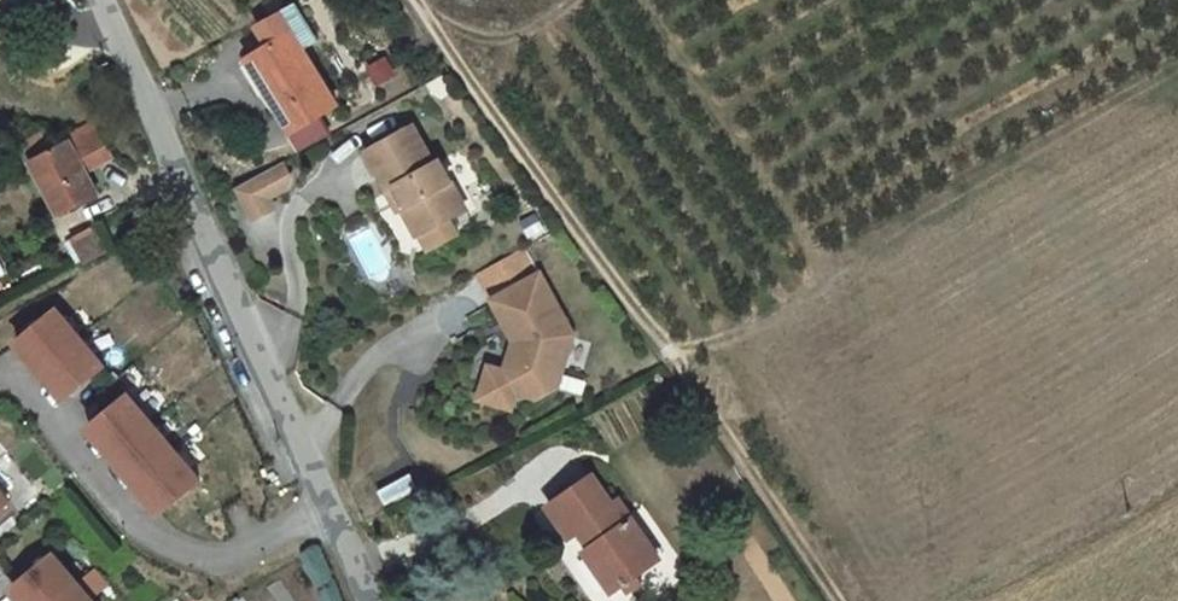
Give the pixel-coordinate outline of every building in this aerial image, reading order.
[(322,105),(274,36),(236,62),(259,92),(251,97),(278,136),(322,105)] [(117,163),(100,129),(74,145),(75,150),(38,170),(59,212),(71,219),(100,202),(89,179),(89,170),(98,175),(117,163)] [(354,153),(375,193),(384,188),(395,209),(390,211),(402,233),(424,220),(428,228),(455,213),(428,161),(419,166),(399,130),(354,153)] [(267,165),(222,189),(239,221),(259,210),(253,199),(273,189),(276,181),(267,165)] [(381,216),(390,211),(395,209),(384,188),(375,193),(370,195),(381,216)] [(70,243),(81,264),(102,253),(92,232),(70,243)] [(529,274),(480,299),(502,341),(510,344),(507,352),(500,349),(491,372),(501,390),(524,397),(543,387),(561,335),(529,274)] [(53,307),(13,342),(61,398),(101,364),(53,307)] [(502,341),(500,349),(507,352),(510,344),(502,341)] [(496,407),(501,390),(491,372),(476,366),(465,396),(496,407)] [(157,511),(197,478),(124,393),(85,427),(157,511)] [(643,558),(602,500),(596,505),(575,476),(534,505),(556,536),(568,527),(580,543),(571,549),(600,589),(643,558)] [(9,588),(20,600),(91,600),(50,553),(9,588)]
